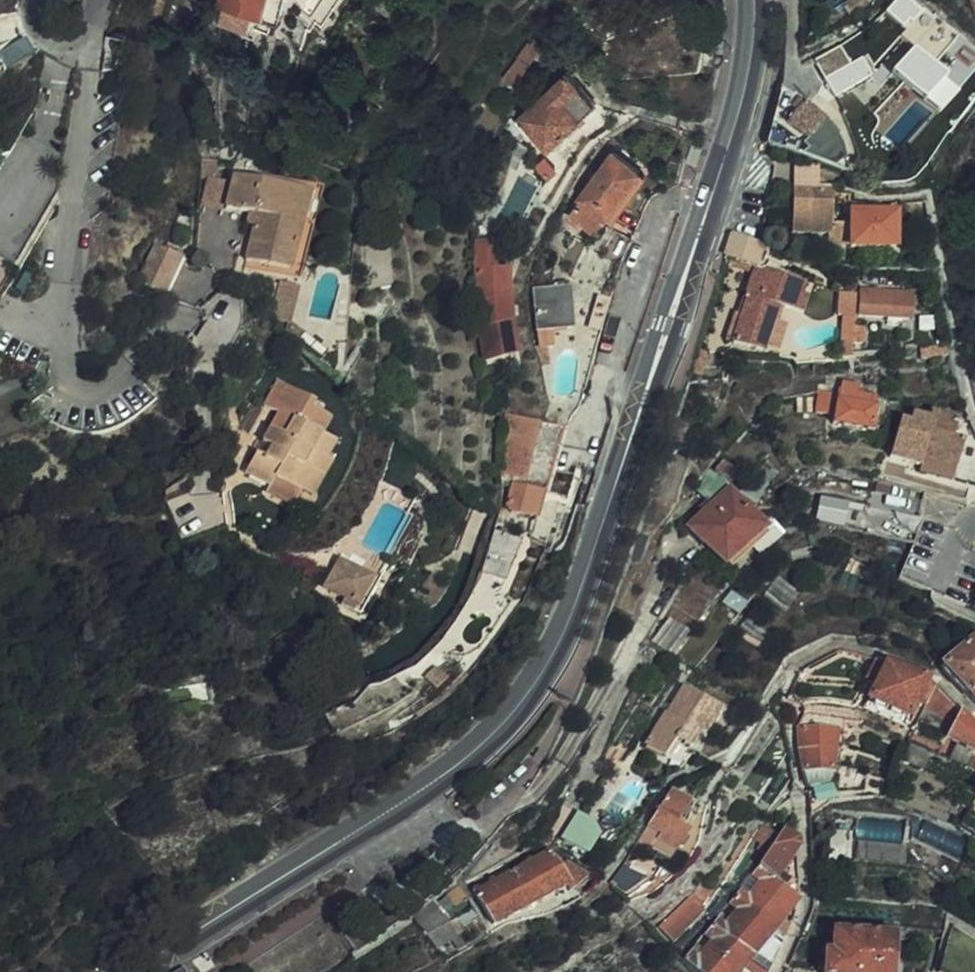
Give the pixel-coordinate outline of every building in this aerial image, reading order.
[(179,3),(179,6),(179,10),(180,13),(181,16),(184,19),(187,20),(190,22),(194,22),(197,21),(200,20),(203,17),(205,14),(207,11),(207,7),(206,4),(205,0),(181,0),(179,3)] [(252,16),(273,22),(279,0),(221,0),(219,9),(225,10),(252,16)] [(904,0),(898,0),(885,13),(893,21),(910,6),(904,0)] [(247,32),(252,16),(225,10),(221,25),(247,32)] [(955,43),(922,11),(897,36),(911,51),(888,72),(918,102),(940,81),(928,69),(955,43)] [(541,31),(502,78),(519,91),(535,67),(532,65),(552,37),(541,31)] [(815,63),(833,98),(871,77),(865,65),(852,71),(840,49),(815,63)] [(567,76),(520,119),(532,132),(550,151),(596,107),(567,76)] [(802,156),(833,170),(846,160),(835,134),(828,124),(804,102),(785,126),(805,143),(801,147),(806,152),(802,156)] [(530,149),(521,143),(532,132),(520,119),(514,125),(512,122),(510,120),(504,130),(518,144),(511,154),(515,156),(509,169),(519,172),(521,165),(524,158),(528,152),(530,149)] [(698,149),(687,145),(682,160),(692,165),(698,149)] [(227,160),(208,156),(206,175),(217,177),(225,170),(227,160)] [(606,221),(639,175),(614,156),(579,201),(580,202),(572,213),(596,230),(603,219),(606,221)] [(286,274),(311,182),(260,168),(258,175),(234,169),(226,199),(255,208),(240,261),(286,274)] [(824,193),(825,179),(819,177),(793,173),(792,191),(824,193)] [(615,227),(648,181),(639,175),(606,221),(615,227)] [(311,182),(286,274),(297,277),(323,185),(311,182)] [(792,191),(791,235),(828,237),(832,237),(833,225),(834,194),(824,193),(792,191)] [(852,214),(852,225),(851,246),(851,249),(895,249),(895,214),(880,215),(879,204),(845,203),(844,213),(852,214)] [(833,225),(832,237),(828,237),(829,249),(851,246),(852,225),(833,225)] [(172,286),(189,252),(164,238),(147,274),(172,286)] [(500,239),(476,239),(478,324),(484,361),(508,356),(506,343),(518,342),(514,313),(512,267),(500,266),(500,239)] [(761,265),(766,247),(760,246),(733,239),(727,257),(755,265),(752,274),(745,295),(748,296),(742,312),(731,343),(760,353),(763,344),(777,304),(781,305),(801,312),(807,293),(801,292),(805,280),(761,265)] [(9,285),(10,283),(16,286),(26,267),(21,264),(0,252),(0,281),(9,285)] [(190,253),(189,252),(172,286),(178,289),(196,253),(190,252),(190,253)] [(755,265),(727,257),(724,265),(752,274),(755,265)] [(276,322),(285,324),(286,318),(292,320),(301,287),(283,282),(273,320),(276,322)] [(546,293),(549,327),(577,325),(574,290),(546,293)] [(843,318),(854,320),(856,295),(839,292),(837,318),(843,318)] [(862,292),(860,319),(909,322),(911,295),(862,292)] [(781,305),(777,304),(763,344),(776,349),(784,326),(776,323),(781,305)] [(734,310),(724,342),(731,343),(742,312),(734,310)] [(292,320),(286,318),(285,324),(283,329),(297,340),(301,322),(292,320)] [(841,347),(852,348),(852,345),(853,328),(854,320),(843,318),(841,347)] [(865,329),(853,328),(852,345),(863,347),(865,329)] [(852,348),(841,347),(840,356),(841,356),(841,362),(846,363),(850,363),(852,348)] [(922,349),(922,360),(949,359),(948,348),(922,349)] [(578,376),(565,374),(560,400),(574,402),(578,376)] [(285,380),(272,404),(286,411),(271,440),(279,445),(274,456),(265,451),(256,467),(265,472),(262,476),(278,485),(275,491),(302,505),(310,489),(328,455),(324,453),(333,435),(329,433),(338,415),(321,406),(324,401),(285,380)] [(833,425),(872,431),(878,401),(869,400),(870,397),(857,395),(857,394),(858,393),(859,393),(859,388),(840,385),(839,393),(818,390),(815,412),(835,415),(833,425)] [(508,453),(513,457),(518,461),(522,463),(528,466),(534,467),(540,468),(545,458),(550,443),(555,427),(542,424),(511,412),(503,410),(499,440),(500,443),(504,448),(508,453)] [(974,490),(974,460),(959,457),(963,441),(953,438),(957,422),(929,413),(928,417),(912,413),(909,421),(900,418),(888,460),(921,470),(924,461),(954,469),(949,485),(974,490)] [(550,443),(545,458),(540,468),(534,467),(528,466),(522,463),(518,461),(513,480),(507,502),(511,513),(535,520),(543,495),(570,504),(575,491),(579,475),(576,474),(552,466),(562,430),(555,427),(550,443)] [(343,440),(333,435),(324,453),(328,455),(310,489),(322,496),(342,460),(334,456),(343,440)] [(504,448),(500,443),(499,440),(495,474),(513,480),(518,461),(513,457),(508,453),(504,448)] [(709,461),(725,473),(732,462),(717,450),(709,461)] [(921,470),(919,475),(949,485),(954,469),(924,461),(921,470)] [(265,472),(256,467),(254,472),(262,476),(265,472)] [(754,471),(747,467),(739,478),(746,482),(754,471)] [(746,482),(756,489),(764,478),(754,471),(746,482)] [(720,558),(715,563),(728,576),(778,526),(765,513),(761,518),(723,481),(683,520),(720,558)] [(814,526),(911,547),(922,520),(819,501),(814,526)] [(372,579),(340,562),(325,590),(356,608),(372,579)] [(679,647),(703,665),(754,599),(730,579),(679,647)] [(308,638),(301,627),(289,634),(296,645),(308,638)] [(942,667),(959,685),(974,702),(974,638),(942,667)] [(359,666),(366,675),(375,669),(367,660),(359,666)] [(938,684),(933,678),(881,660),(873,679),(880,683),(867,710),(905,728),(919,701),(928,707),(938,684)] [(974,762),(974,724),(938,684),(928,707),(955,725),(949,737),(948,739),(958,747),(974,762)] [(706,735),(723,708),(687,686),(668,714),(667,714),(646,743),(666,755),(678,738),(692,746),(701,733),(706,735)] [(955,725),(928,707),(922,718),(949,737),(955,725)] [(848,717),(807,712),(801,726),(801,742),(811,784),(832,780),(839,730),(846,730),(848,717)] [(155,718),(158,728),(168,726),(165,716),(155,718)] [(974,787),(974,762),(958,747),(948,766),(974,787)] [(695,795),(678,785),(674,787),(643,836),(673,856),(697,821),(684,813),(695,795)] [(604,829),(603,821),(589,809),(567,834),(591,849),(604,829)] [(764,846),(771,849),(784,828),(771,819),(762,835),(768,839),(764,846)] [(835,859),(856,861),(859,825),(838,823),(835,859)] [(798,839),(785,830),(773,849),(760,868),(799,900),(799,882),(782,868),(798,847),(798,839)] [(496,925),(569,886),(550,854),(478,895),(496,925)] [(621,868),(610,885),(613,889),(617,885),(626,894),(644,880),(621,868)] [(799,900),(760,868),(737,897),(775,927),(777,924),(788,933),(790,928),(799,900)] [(471,890),(467,881),(461,884),(419,914),(430,932),(433,930),(442,944),(456,935),(464,930),(449,907),(459,901),(458,898),(471,890)] [(711,898),(701,888),(696,893),(706,903),(711,898)] [(706,903),(696,893),(664,924),(679,940),(711,908),(706,903)] [(772,930),(775,927),(737,897),(714,925),(750,956),(770,971),(785,940),(772,930)] [(750,956),(714,925),(685,961),(696,971),(738,971),(750,956)] [(463,946),(470,941),(464,930),(456,935),(463,946)] [(897,937),(838,932),(835,954),(829,953),(827,971),(894,971),(897,937)]
